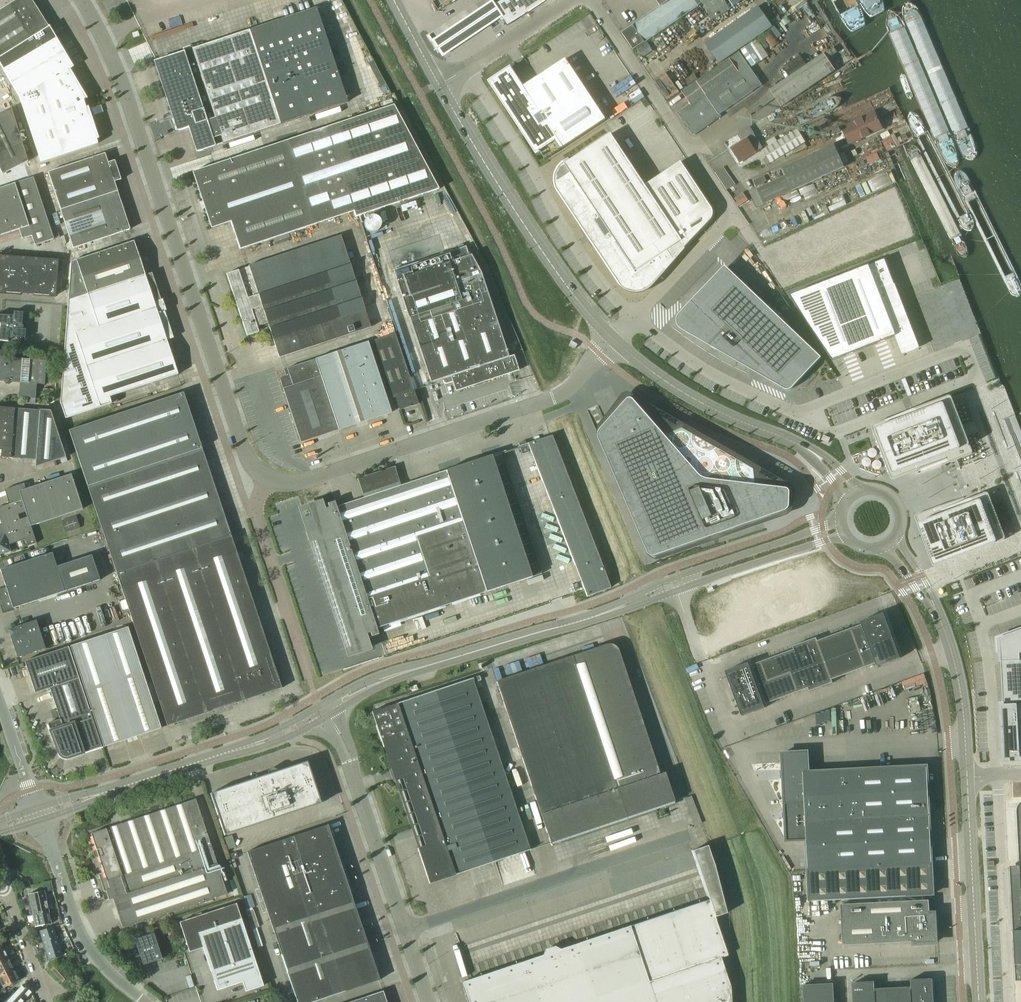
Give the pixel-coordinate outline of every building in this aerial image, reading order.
[(49,27),(32,0),(16,0),(0,10),(0,58),(49,27)] [(472,12),(431,40),(442,57),(483,29),(501,18),(493,5),(494,4),(492,0),(472,12)] [(494,4),(493,5),(501,18),(507,26),(546,0),(500,0),(494,4)] [(634,24),(622,32),(633,49),(702,3),(700,0),(656,0),(661,6),(634,24)] [(713,20),(730,10),(729,9),(743,0),(729,0),(731,3),(727,6),(724,0),(701,0),(713,20)] [(772,26),(758,7),(706,43),(719,63),(772,26)] [(155,60),(157,65),(178,130),(190,126),(198,151),(280,124),(347,102),(317,8),(249,30),(155,60)] [(0,58),(0,62),(4,69),(2,70),(18,97),(40,163),(97,144),(89,119),(90,118),(87,107),(85,107),(83,101),(86,99),(69,70),(74,67),(56,38),(49,27),(0,58)] [(770,29),(762,36),(771,49),(780,42),(770,29)] [(769,56),(758,40),(740,51),(751,67),(769,56)] [(648,42),(638,49),(641,54),(651,47),(648,42)] [(834,48),(824,54),(771,90),(771,91),(748,112),(751,116),(776,98),(782,107),(836,70),(828,59),(837,53),(834,48)] [(739,52),(729,58),(739,72),(706,95),(697,81),(682,92),(691,104),(678,113),(693,134),(695,135),(722,116),(720,114),(762,85),(739,52)] [(785,66),(791,74),(806,64),(800,56),(785,66)] [(511,66),(489,81),(536,153),(539,151),(545,160),(606,119),(566,58),(524,86),(511,66)] [(729,58),(697,81),(706,95),(739,72),(729,58)] [(699,78),(696,73),(687,79),(690,84),(699,78)] [(392,105),(336,124),(354,180),(345,183),(352,205),(351,206),(353,212),(354,217),(389,205),(438,189),(392,105)] [(0,115),(0,171),(2,174),(27,161),(11,109),(0,115)] [(883,128),(875,113),(843,128),(851,143),(883,128)] [(354,180),(336,124),(192,172),(211,229),(230,222),(239,249),(353,212),(351,206),(352,205),(345,183),(354,180)] [(738,135),(742,141),(731,148),(740,163),(763,148),(750,127),(738,135)] [(798,131),(763,151),(770,163),(805,143),(798,131)] [(588,237),(588,238),(589,238),(590,239),(591,238),(620,281),(620,282),(621,283),(622,284),(623,285),(624,286),(625,287),(626,287),(627,288),(628,288),(629,289),(630,289),(631,289),(632,290),(633,290),(634,290),(635,290),(636,290),(637,290),(638,290),(639,290),(640,290),(641,290),(641,289),(642,289),(643,289),(644,288),(645,288),(646,288),(647,287),(648,286),(649,285),(650,285),(710,221),(711,220),(712,219),(712,218),(713,217),(713,216),(713,215),(713,214),(713,213),(713,212),(713,211),(713,210),(712,209),(711,208),(681,162),(645,186),(611,134),(565,164),(564,165),(563,166),(562,167),(561,168),(561,169),(560,170),(559,170),(559,171),(559,172),(558,172),(558,173),(558,174),(558,175),(557,176),(557,177),(557,178),(557,179),(557,180),(557,181),(557,182),(557,183),(557,184),(557,185),(558,185),(558,186),(558,187),(558,188),(559,189),(559,190),(560,190),(560,191),(589,234),(588,234),(588,235),(587,236),(588,237)] [(763,205),(763,204),(844,167),(834,145),(782,168),(786,176),(749,193),(754,204),(755,204),(756,206),(760,206),(763,205)] [(60,210),(117,191),(114,182),(120,180),(114,161),(107,163),(104,154),(47,173),(60,210)] [(0,189),(0,236),(19,230),(22,239),(31,236),(35,246),(53,239),(33,178),(0,189)] [(130,230),(117,191),(60,210),(73,249),(130,230)] [(238,270),(226,274),(247,336),(258,332),(256,326),(267,323),(279,357),(371,327),(340,235),(248,265),(252,277),(241,281),(238,270)] [(140,312),(162,305),(151,272),(144,275),(133,241),(70,262),(67,301),(129,280),(140,312)] [(409,317),(423,363),(430,383),(443,379),(443,382),(445,383),(446,384),(452,382),(455,391),(517,370),(513,356),(508,357),(480,273),(471,255),(468,256),(465,246),(393,270),(396,279),(395,279),(408,318),(409,317)] [(1,256),(0,264),(0,292),(55,297),(58,261),(1,256)] [(885,259),(790,296),(832,361),(857,351),(871,346),(896,336),(900,348),(903,354),(919,348),(917,342),(887,263),(885,259)] [(677,319),(677,320),(677,322),(677,324),(678,326),(679,328),(680,329),(682,330),(718,351),(719,350),(749,368),(755,362),(783,389),(784,389),(785,390),(787,390),(788,390),(789,390),(790,390),(792,389),(793,388),(811,369),(822,358),(727,267),(726,269),(687,309),(686,311),(684,309),(680,314),(678,315),(677,317),(677,319)] [(129,280),(67,301),(59,403),(65,419),(111,404),(109,397),(178,375),(166,341),(173,339),(162,305),(140,312),(129,280)] [(0,315),(0,341),(7,342),(8,338),(24,339),(25,330),(21,329),(22,313),(13,312),(13,316),(0,315)] [(418,403),(413,390),(394,333),(368,342),(386,399),(394,396),(399,410),(418,403)] [(386,399),(368,342),(353,346),(284,369),(286,376),(279,378),(292,419),(300,442),(390,412),(386,399)] [(36,385),(43,385),(45,361),(0,357),(0,382),(3,382),(3,383),(5,385),(7,385),(9,383),(20,383),(19,396),(35,397),(36,385)] [(69,431),(88,488),(167,726),(281,688),(202,450),(183,393),(69,431)] [(872,427),(872,428),(872,429),(873,432),(885,463),(889,473),(889,475),(890,476),(890,477),(891,477),(891,478),(891,479),(892,479),(893,479),(901,477),(903,476),(910,473),(932,465),(933,469),(964,457),(969,455),(971,454),(972,454),(972,453),(973,452),(972,452),(971,447),(966,435),(953,401),(952,398),(952,397),(951,397),(951,396),(950,396),(949,396),(918,409),(878,424),(874,425),(873,426),(872,426),(872,427)] [(599,434),(599,435),(599,437),(599,439),(600,440),(611,467),(648,553),(649,554),(649,555),(650,556),(651,556),(653,557),(654,557),(655,557),(656,556),(786,511),(787,511),(788,510),(789,509),(789,508),(790,507),(790,506),(790,505),(790,493),(790,492),(790,491),(789,490),(789,489),(788,489),(787,489),(786,489),(773,487),(773,486),(773,485),(772,485),(772,484),(771,484),(770,484),(769,484),(768,484),(768,485),(767,486),(755,485),(755,484),(753,470),(683,430),(666,436),(665,434),(660,427),(649,432),(639,409),(642,408),(634,400),(634,399),(633,399),(632,399),(631,398),(630,398),(630,399),(629,399),(628,399),(628,400),(621,407),(602,429),(600,430),(600,432),(599,434)] [(0,457),(36,460),(35,468),(65,458),(50,411),(40,410),(0,407),(0,458),(0,457)] [(824,435),(821,440),(828,443),(830,438),(824,435)] [(519,444),(522,455),(529,453),(528,451),(530,450),(586,598),(610,589),(552,437),(526,445),(525,442),(519,444)] [(336,502),(334,503),(334,502),(327,504),(329,508),(323,510),(322,505),(320,506),(318,508),(317,509),(316,511),(314,512),(313,514),(313,516),(312,518),(311,520),(311,522),(311,524),(311,526),(311,528),(313,534),(315,540),(314,540),(350,649),(367,644),(364,635),(370,633),(371,637),(375,636),(378,635),(376,629),(531,578),(491,456),(344,505),(344,504),(342,503),(341,503),(340,502),(339,502),(337,502),(336,502)] [(0,507),(0,521),(2,526),(0,526),(0,555),(11,552),(8,543),(25,538),(27,546),(36,543),(31,526),(82,510),(71,475),(25,489),(23,483),(4,490),(9,504),(0,507)] [(918,524),(918,525),(918,526),(918,527),(933,565),(933,566),(934,566),(935,566),(957,558),(960,557),(964,555),(993,544),(1003,540),(1004,540),(1004,539),(1005,539),(1005,538),(1005,537),(989,494),(988,494),(988,493),(987,493),(986,493),(977,496),(955,505),(951,506),(950,502),(935,508),(929,510),(928,511),(928,512),(928,513),(928,514),(929,515),(930,518),(920,522),(919,523),(918,524)] [(76,516),(61,521),(65,533),(80,528),(76,516)] [(4,611),(100,580),(92,555),(57,567),(52,553),(0,570),(6,588),(0,590),(0,598),(4,611)] [(749,663),(740,667),(726,672),(742,717),(766,708),(764,705),(768,703),(809,688),(810,692),(833,683),(832,680),(836,678),(876,663),(877,666),(901,658),(884,613),(861,622),(862,625),(836,635),(817,641),(816,638),(793,647),(794,650),(750,666),(749,663)] [(12,632),(9,633),(17,658),(44,649),(35,621),(11,628),(12,632)] [(70,646),(103,747),(160,728),(127,627),(70,646)] [(997,639),(998,648),(998,653),(1001,653),(1003,705),(1001,705),(1001,707),(1020,706),(1020,630),(997,639)] [(607,644),(495,681),(549,843),(673,801),(664,772),(659,774),(617,650),(616,648),(613,645),(611,644),(609,644),(607,644)] [(68,757),(68,758),(101,747),(68,647),(24,661),(35,693),(49,688),(59,718),(47,723),(58,753),(59,753),(60,754),(61,756),(62,756),(64,757),(68,757)] [(372,712),(371,712),(375,724),(383,747),(387,745),(395,767),(390,769),(394,781),(399,780),(419,840),(421,847),(417,848),(429,884),(435,882),(530,850),(473,682),(480,680),(479,676),(372,712)] [(1001,707),(1002,725),(1020,724),(1020,706),(1001,707)] [(1002,725),(1003,742),(1020,741),(1020,724),(1002,725)] [(1003,742),(1004,763),(1020,762),(1020,759),(1020,741),(1003,742)] [(812,752),(782,753),(785,804),(787,841),(807,840),(808,870),(810,899),(843,898),(933,894),(932,864),(927,767),(813,772),(812,752)] [(320,802),(307,762),(212,793),(225,834),(320,802)] [(107,895),(216,859),(211,846),(196,798),(91,833),(103,872),(98,873),(104,891),(105,891),(107,895)] [(1010,866),(1016,981),(1020,981),(1020,803),(1020,804),(1019,805),(1018,806),(1018,808),(1017,809),(1017,810),(1017,811),(1017,813),(1020,866),(1010,866)] [(328,824),(248,851),(298,1001),(311,1001),(380,979),(366,939),(328,824)] [(232,835),(225,837),(229,849),(236,846),(232,835)] [(462,982),(468,1001),(731,1001),(730,986),(725,970),(651,994),(648,982),(728,955),(718,925),(725,923),(722,913),(727,912),(713,865),(706,846),(691,851),(698,870),(618,896),(628,926),(462,982)] [(216,859),(107,895),(108,899),(112,898),(122,928),(227,893),(216,859)] [(33,914),(49,911),(44,890),(28,894),(33,914)] [(929,900),(841,904),(843,945),(915,941),(915,942),(916,942),(916,943),(935,942),(935,931),(933,931),(933,925),(935,925),(934,914),(930,914),(929,900)] [(236,903),(179,921),(189,951),(202,947),(204,946),(218,989),(242,981),(245,990),(263,985),(236,903)] [(49,911),(33,914),(35,927),(51,924),(50,920),(49,911)] [(40,931),(49,958),(61,955),(53,927),(40,931)] [(134,938),(140,956),(141,957),(142,961),(146,963),(150,962),(162,958),(153,932),(134,938)] [(13,969),(8,958),(0,962),(0,976),(13,969)] [(57,965),(51,970),(62,981),(67,975),(57,965)] [(13,969),(0,976),(0,982),(3,988),(4,988),(18,980),(13,969)] [(911,999),(931,998),(931,992),(930,992),(930,987),(931,987),(931,978),(911,979),(911,989),(911,999)] [(856,996),(856,1001),(875,1001),(875,992),(875,991),(875,982),(855,983),(855,992),(856,992),(856,996)] [(31,991),(23,984),(15,993),(13,991),(2,1001),(21,1001),(31,991)] [(804,985),(805,1001),(835,1001),(834,984),(804,985)] [(899,990),(900,1001),(912,1001),(911,999),(911,989),(899,990)] [(887,991),(887,1001),(900,1001),(899,990),(887,991)] [(387,1001),(384,991),(351,1001),(392,1001),(391,1000),(387,1001)] [(875,991),(875,992),(875,1001),(887,1001),(887,991),(875,991)]
